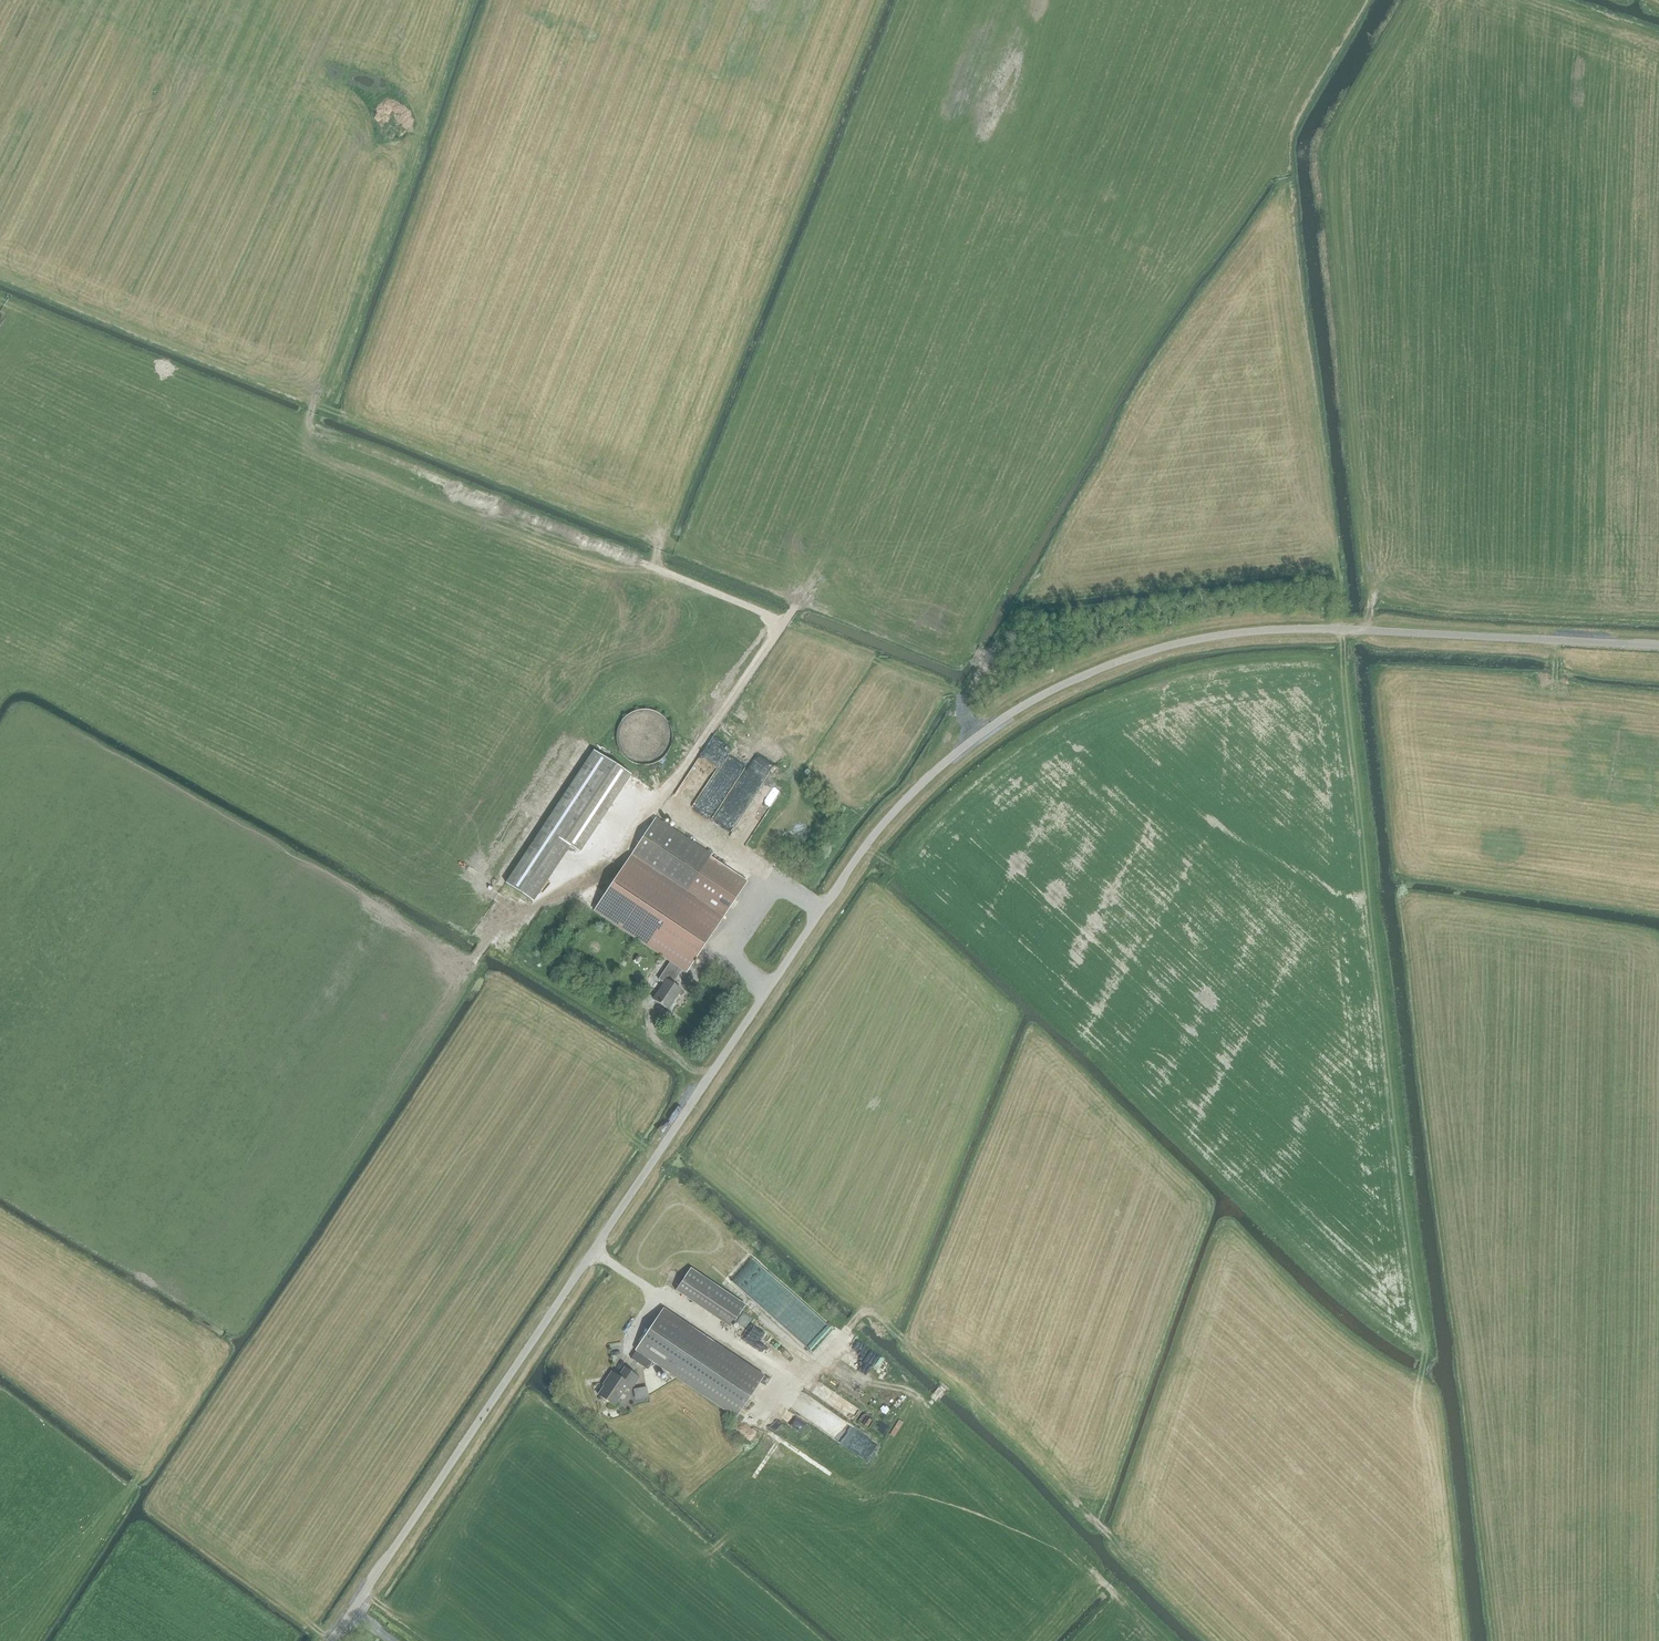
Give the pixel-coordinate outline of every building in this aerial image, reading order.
[(758,709),(753,717),(769,728),(775,720),(758,709)] [(570,846),(579,852),(630,775),(594,751),(506,884),(532,902),(570,846)] [(755,799),(751,807),(767,815),(778,793),(767,788),(761,801),(755,799)] [(711,855),(710,854),(655,819),(630,857),(625,865),(594,911),(670,961),(658,979),(664,983),(653,999),(667,1009),(681,989),(673,984),(682,969),(686,972),(723,917),(746,881),(710,857),(711,855)] [(733,1278),(740,1284),(759,1264),(752,1257),(733,1278)] [(809,1315),(812,1311),(760,1264),(748,1278),(752,1281),(755,1277),(760,1282),(754,1289),(780,1313),(787,1305),(793,1311),(794,1309),(802,1315),(805,1312),(809,1315)] [(745,1305),(718,1286),(690,1268),(677,1288),(675,1291),(730,1327),(745,1305)] [(763,1376),(663,1309),(635,1350),(636,1351),(630,1359),(647,1370),(652,1362),(735,1418),(763,1376)] [(741,1320),(746,1325),(753,1317),(748,1312),(741,1320)] [(852,1335),(841,1351),(871,1371),(882,1355),(852,1335)] [(638,1378),(624,1368),(618,1377),(611,1372),(606,1380),(607,1381),(598,1395),(613,1406),(626,1387),(630,1390),(638,1378)] [(646,1386),(633,1389),(635,1400),(649,1397),(646,1386)]
